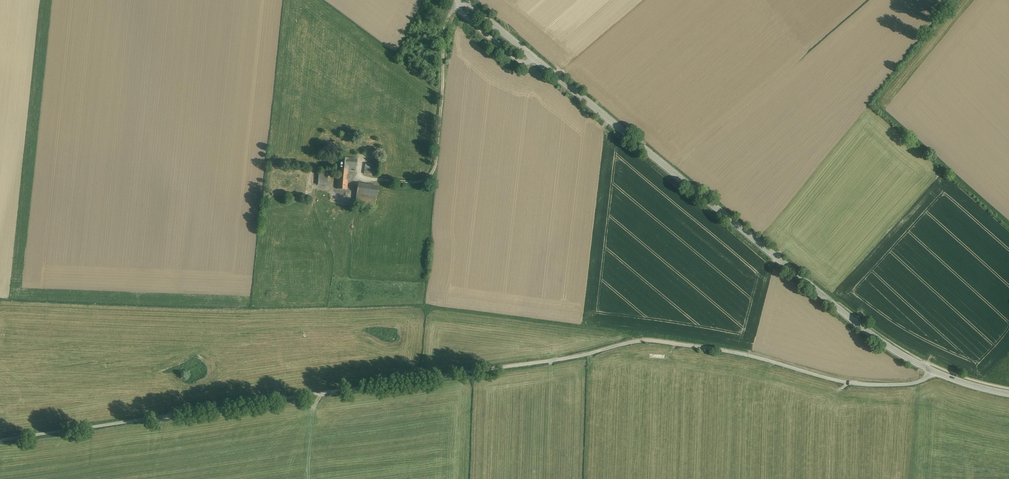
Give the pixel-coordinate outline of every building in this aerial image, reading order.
[(340,157),(339,168),(340,168),(339,174),(347,175),(348,170),(356,171),(357,159),(340,157)] [(365,163),(365,174),(375,174),(376,163),(365,163)] [(377,186),(358,183),(356,193),(370,195),(377,196),(378,186),(377,186),(377,187),(377,186)]
